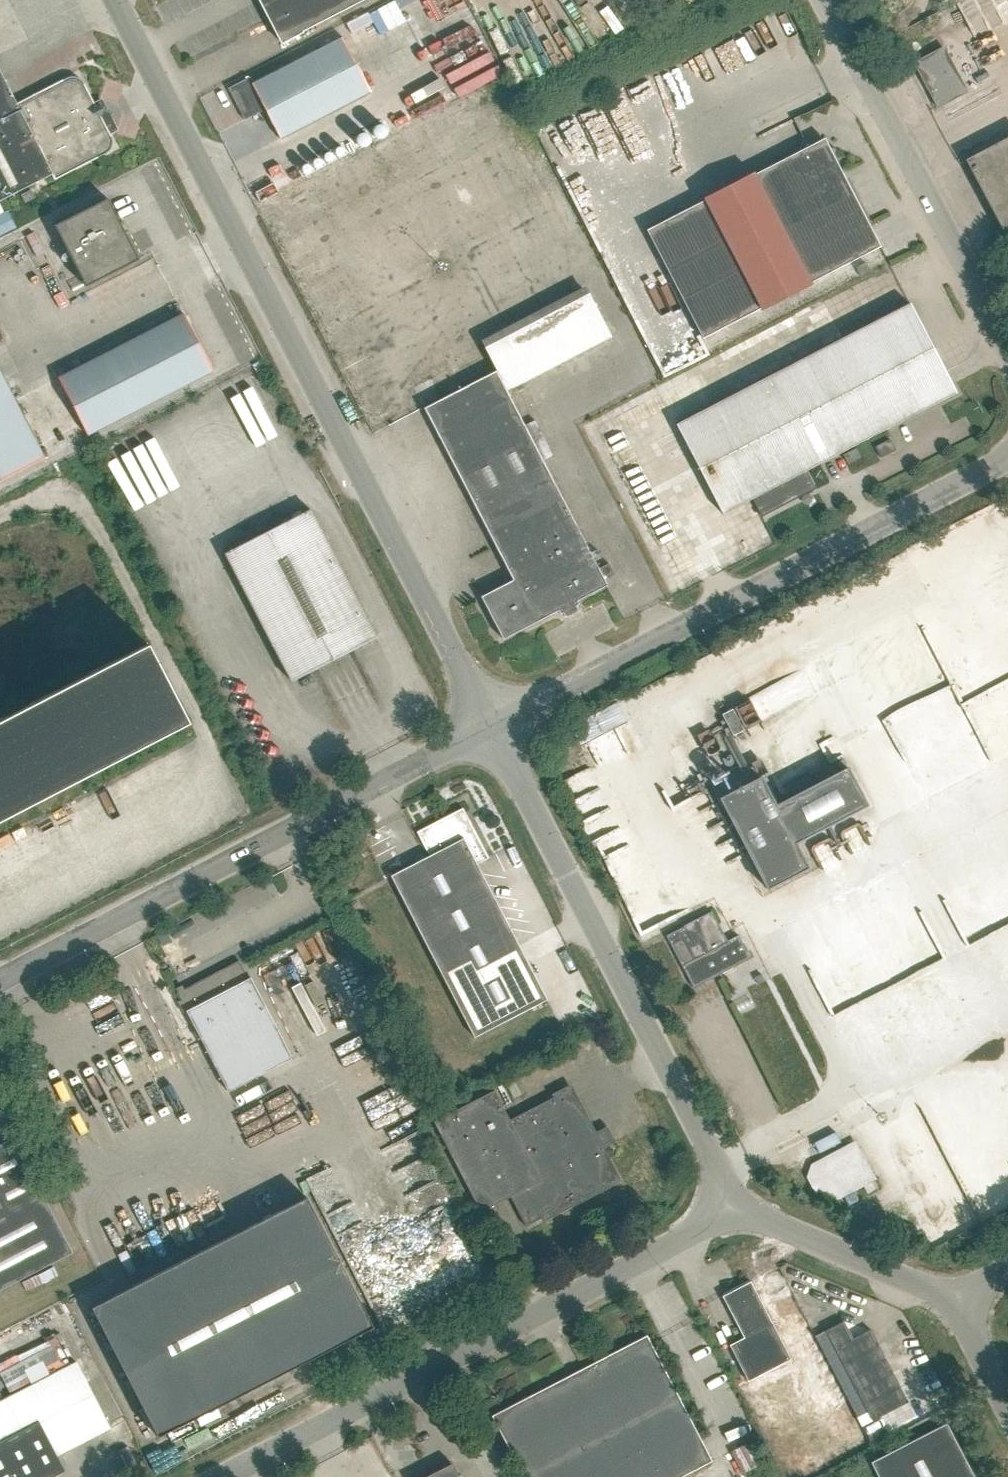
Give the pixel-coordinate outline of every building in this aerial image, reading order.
[(281,43),(364,0),(259,0),(281,43)] [(934,33),(955,23),(948,8),(927,18),(934,33)] [(250,76),(228,87),(244,119),(265,109),(280,138),(370,91),(342,36),(253,82),(250,76)] [(967,92),(944,48),(916,63),(939,107),(967,92)] [(54,180),(105,154),(107,152),(108,152),(109,151),(111,149),(112,147),(112,145),(113,144),(113,141),(113,140),(112,138),(111,136),(109,131),(111,123),(103,120),(101,116),(104,108),(95,105),(83,82),(83,81),(81,79),(79,78),(77,77),(75,76),(73,76),(71,76),(68,77),(66,78),(17,103),(0,71),(0,201),(51,174),(54,180)] [(196,102),(219,92),(214,83),(192,94),(196,102)] [(799,151),(789,156),(754,175),(752,173),(704,198),(705,200),(647,230),(702,338),(761,308),(762,310),(810,285),(809,283),(880,246),(834,157),(836,149),(803,139),(799,151)] [(967,161),(1007,239),(1007,139),(967,161)] [(35,197),(31,189),(21,194),(25,203),(35,197)] [(108,198),(54,225),(86,286),(139,259),(108,198)] [(865,262),(856,267),(860,275),(869,270),(865,262)] [(751,497),(761,515),(814,487),(805,469),(955,392),(910,304),(676,424),(722,513),(751,497)] [(183,313),(83,364),(113,422),(213,371),(183,313)] [(113,422),(83,364),(58,377),(88,435),(113,422)] [(577,600),(607,584),(597,566),(496,369),(424,406),(512,578),(480,595),(502,638),(558,609),(560,613),(562,611),(564,615),(568,615),(576,611),(578,608),(576,604),(578,603),(577,600)] [(44,457),(0,370),(0,479),(44,457)] [(880,457),(884,455),(895,450),(890,439),(875,447),(880,457)] [(843,454),(844,456),(848,464),(860,457),(856,448),(843,454)] [(226,552),(291,680),(376,636),(310,508),(226,552)] [(188,722),(147,643),(0,718),(0,819),(188,722)] [(321,667),(329,688),(339,683),(330,663),(321,667)] [(608,697),(564,722),(574,739),(618,714),(608,697)] [(722,714),(733,735),(744,729),(732,708),(722,714)] [(719,797),(767,889),(808,867),(795,842),(868,805),(848,767),(776,805),(761,776),(719,797)] [(390,876),(473,1037),(546,999),(476,864),(487,858),(462,808),(417,832),(429,856),(390,876)] [(666,935),(681,965),(693,988),(750,959),(738,935),(727,941),(712,912),(683,928),(682,927),(666,935)] [(253,976),(251,977),(242,959),(177,992),(181,1000),(178,1001),(183,1012),(187,1010),(228,1091),(295,1056),(253,976)] [(728,991),(734,1005),(745,1001),(739,986),(728,991)] [(509,1119),(494,1090),(433,1121),(480,1211),(509,1197),(525,1226),(616,1179),(568,1089),(509,1119)] [(395,1153),(419,1140),(410,1123),(386,1137),(395,1153)] [(0,1144),(0,1289),(73,1251),(14,1137),(0,1144)] [(815,1171),(806,1176),(817,1198),(827,1193),(832,1202),(877,1178),(855,1140),(810,1163),(815,1171)] [(372,1326),(306,1197),(91,1306),(157,1435),(372,1326)] [(54,1266),(22,1281),(26,1290),(59,1274),(54,1266)] [(721,1296),(743,1337),(729,1345),(748,1381),(790,1359),(749,1281),(721,1296)] [(872,1420),(907,1401),(869,1330),(852,1339),(842,1322),(825,1331),(872,1420)] [(647,1335),(492,1415),(524,1476),(680,1476),(712,1461),(647,1335)] [(64,1471),(56,1456),(110,1429),(76,1362),(0,1401),(0,1476),(51,1476),(64,1471)] [(870,1462),(877,1476),(974,1476),(946,1423),(870,1462)] [(724,1443),(735,1465),(754,1455),(742,1433),(724,1443)]
